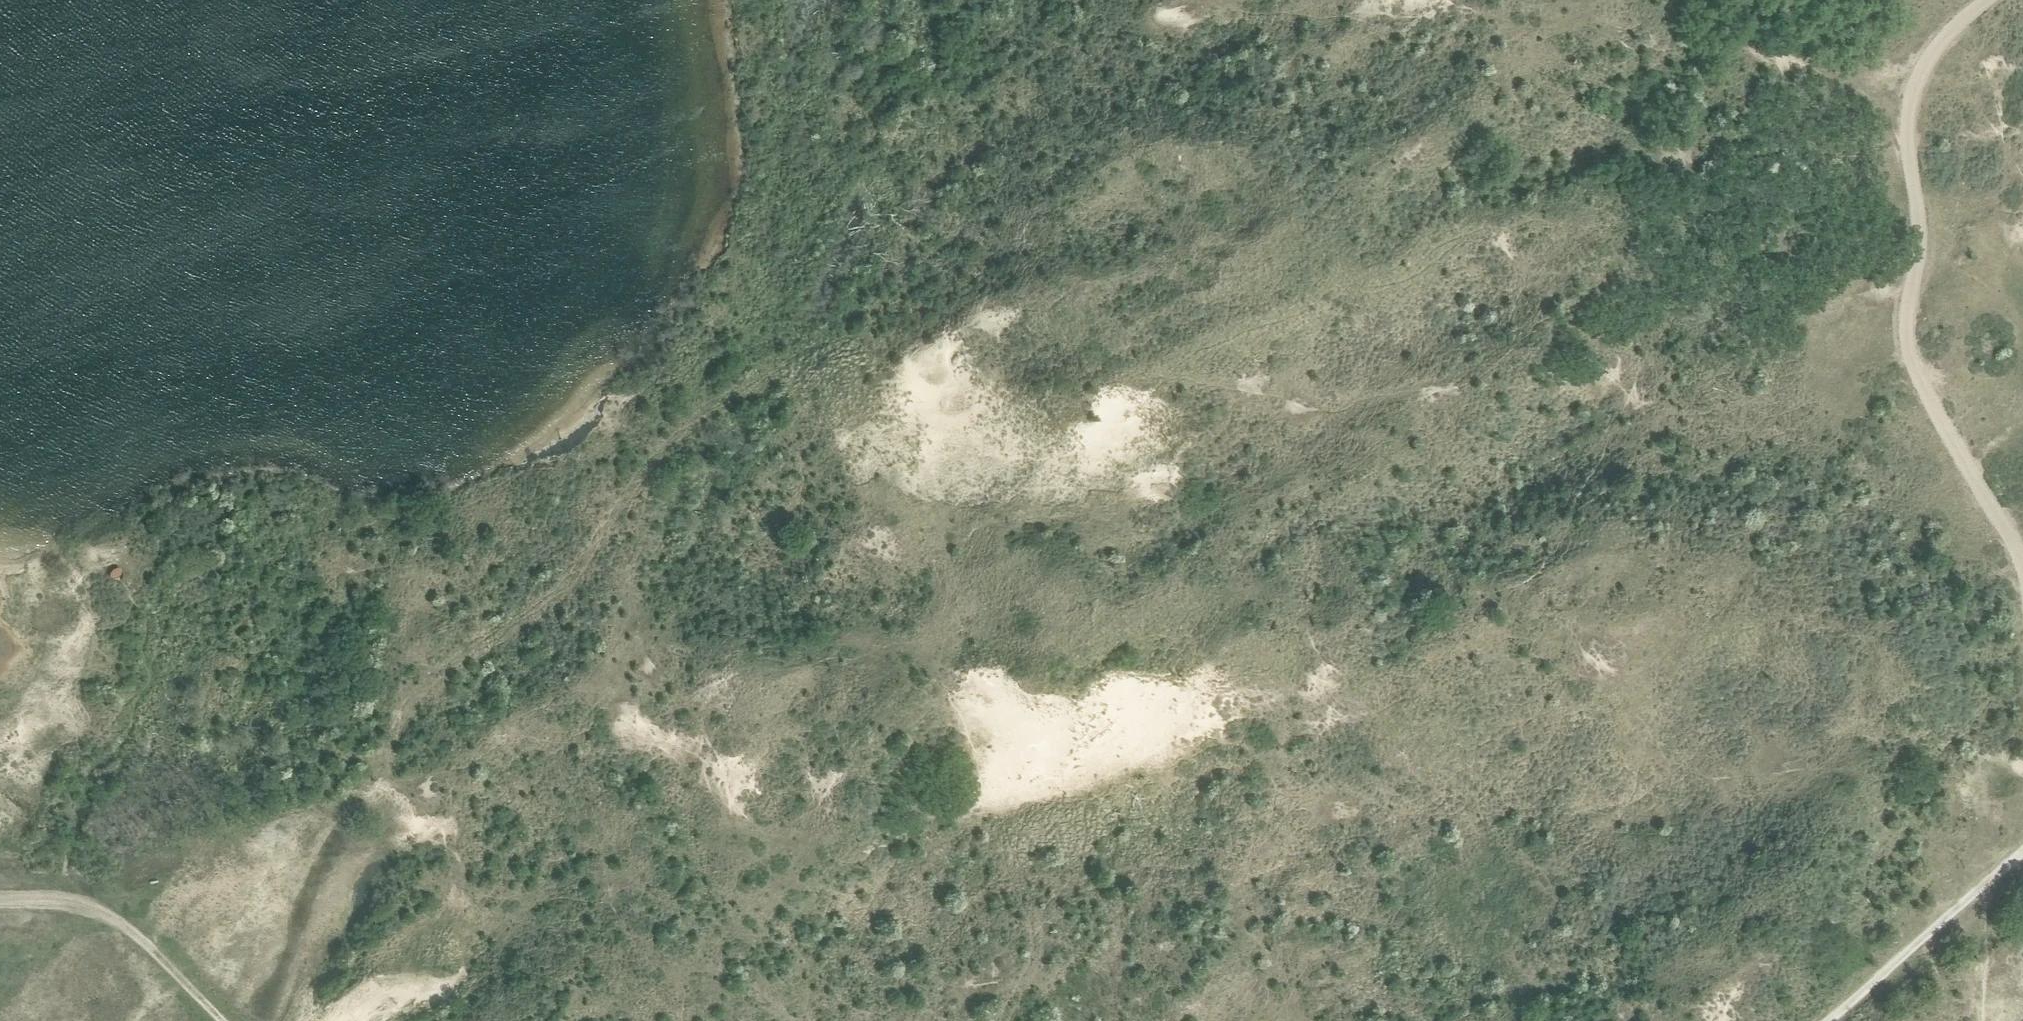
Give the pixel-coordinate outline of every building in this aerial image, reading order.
[(120,568),(116,568),(111,571),(110,575),(111,578),(116,578),(120,576),(121,571),(120,568)]
